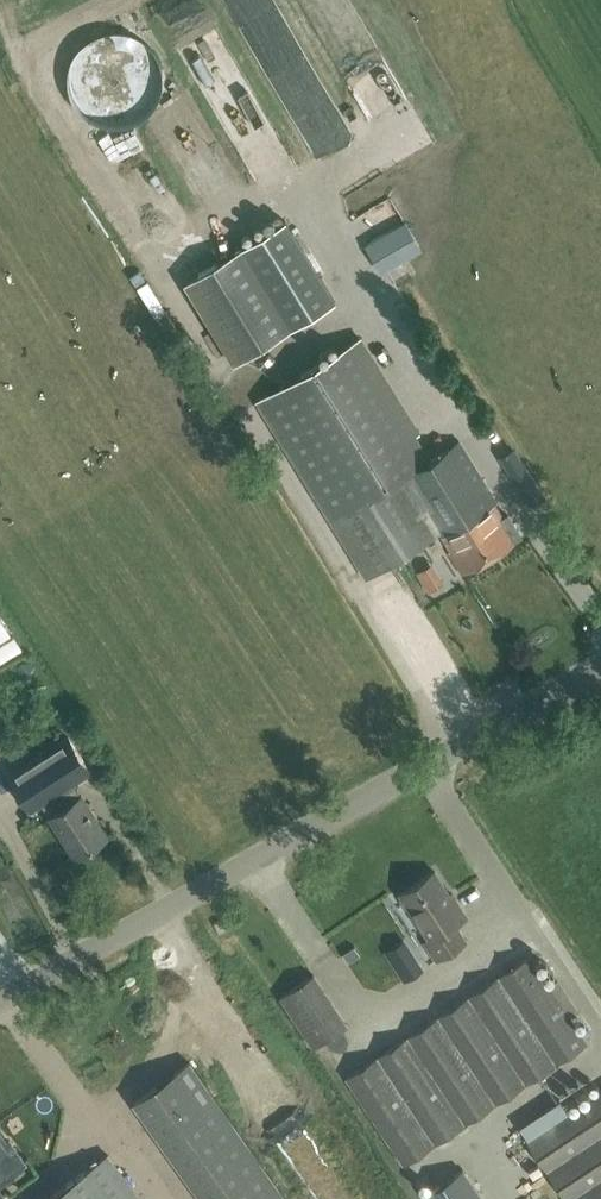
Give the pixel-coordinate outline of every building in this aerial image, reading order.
[(532,372),(408,168),(347,205),(471,409),(532,372)] [(336,301),(286,219),(243,246),(293,327),(336,301)] [(183,280),(233,363),(293,327),(243,246),(242,244),(183,280)] [(420,430),(364,339),(260,402),(366,575),(438,531),(403,476),(425,462),(410,436),(420,430)] [(500,519),(491,505),(497,502),(459,441),(425,462),(403,476),(438,531),(450,550),(448,551),(462,573),(521,536),(508,514),(500,519)] [(545,494),(524,462),(510,471),(530,503),(545,494)] [(69,736),(9,775),(30,807),(41,800),(71,780),(89,768),(69,736)] [(71,780),(41,800),(51,815),(50,815),(75,855),(107,834),(82,795),(81,795),(71,780)] [(455,902),(435,871),(400,893),(430,940),(425,943),(436,960),(467,940),(456,923),(467,916),(457,900),(455,902)] [(384,952),(397,971),(416,959),(404,939),(384,952)] [(548,987),(528,957),(346,1077),(404,1164),(585,1044),(568,1017),(576,1012),(556,982),(548,987)] [(416,959),(397,971),(403,981),(423,969),(416,959)] [(314,1046),(347,1025),(314,975),(281,997),(314,1046)] [(190,1062),(134,1102),(203,1198),(286,1198),(190,1062)] [(525,1139),(565,1198),(600,1198),(600,1089),(525,1139)] [(25,1163),(9,1141),(7,1143),(0,1133),(0,1180),(25,1163)] [(109,1156),(48,1198),(140,1198),(109,1156)] [(424,1195),(427,1198),(483,1198),(463,1169),(424,1195)]
